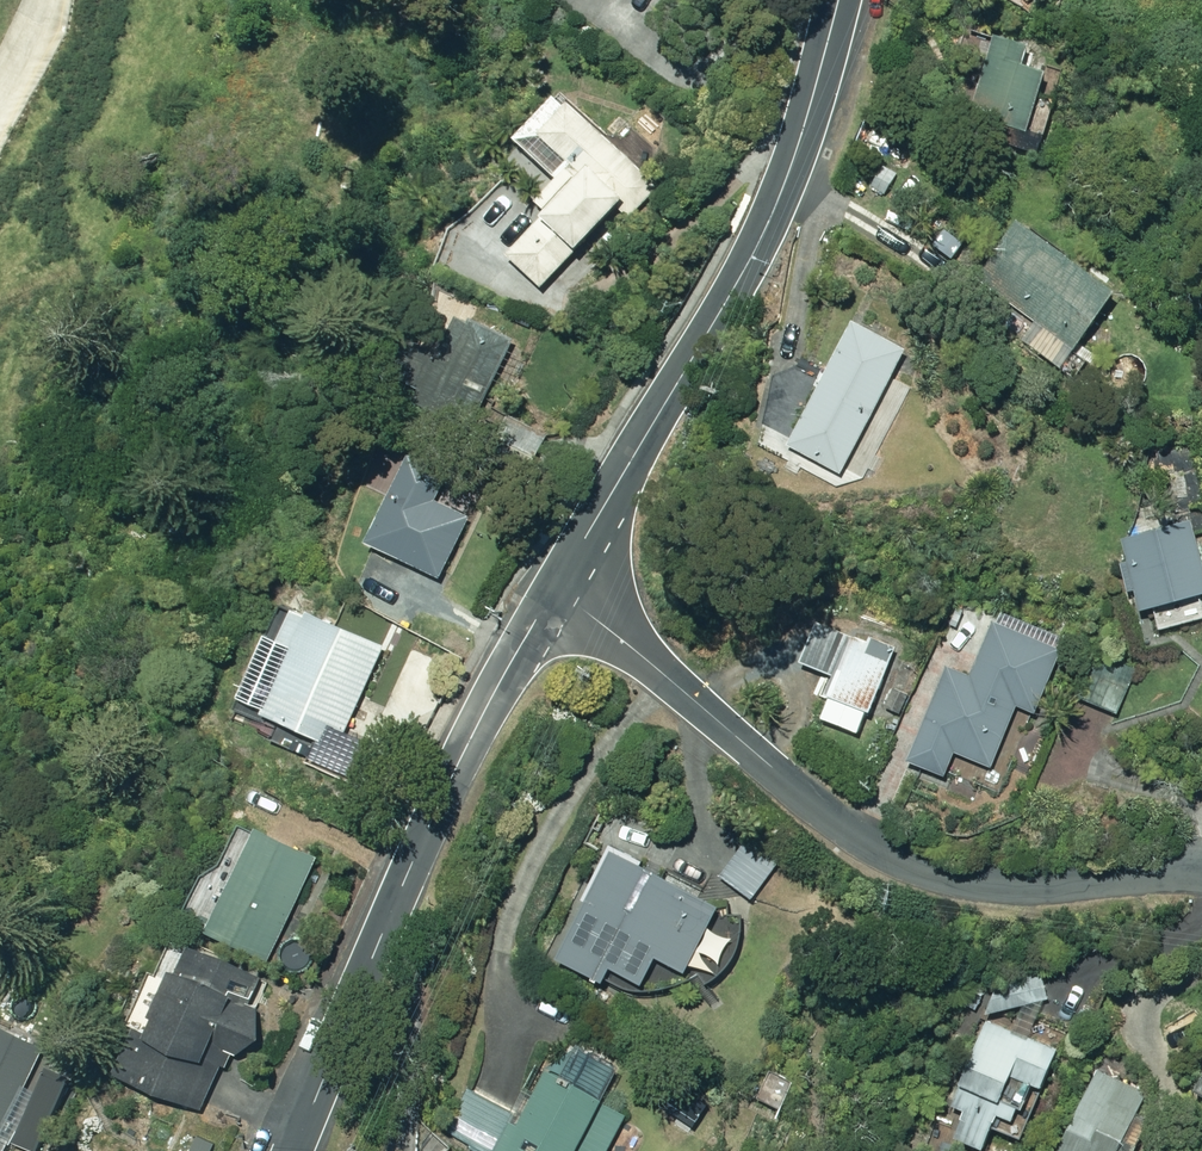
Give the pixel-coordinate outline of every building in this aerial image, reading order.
[(990,44),(970,38),(964,59),(984,66),(967,122),(1002,133),(997,149),(1016,155),(1021,138),(1026,139),(1026,138),(1041,142),(1052,106),(1037,102),(1044,80),(1021,72),(1026,51),(992,41),(990,44)] [(505,261),(540,293),(615,212),(628,224),(656,194),(557,99),(513,146),(555,183),(532,207),(544,219),(505,261)] [(970,289),(1069,361),(1113,299),(1014,228),(970,289)] [(410,405),(465,434),(511,345),(469,324),(467,328),(453,320),(410,405)] [(844,331),(775,459),(832,487),(899,361),(844,331)] [(500,438),(537,457),(545,440),(508,421),(500,438)] [(360,551),(437,585),(468,523),(433,506),(446,479),(407,459),(360,551)] [(549,492),(560,498),(569,481),(559,475),(549,492)] [(1135,624),(1201,605),(1201,585),(1187,531),(1137,546),(1142,562),(1119,568),(1135,624)] [(934,644),(1010,676),(1028,633),(978,612),(969,630),(945,619),(934,644)] [(311,755),(349,774),(363,744),(343,735),(383,653),(305,615),(303,620),(292,615),(276,646),(290,653),(258,720),(315,748),(311,755)] [(818,702),(868,720),(895,653),(871,642),(869,648),(815,627),(797,669),(826,681),(818,702)] [(1076,703),(1117,719),(1134,674),(1094,658),(1076,703)] [(952,760),(988,775),(1019,702),(944,670),(909,754),(947,770),(952,760)] [(883,712),(899,719),(907,700),(892,692),(883,712)] [(201,937),(261,967),(313,865),(253,834),(201,937)] [(720,881),(751,904),(784,859),(753,835),(720,881)] [(606,979),(638,996),(652,970),(681,985),(715,917),(607,859),(552,966),(599,993),(606,979)] [(222,1077),(254,1009),(248,1007),(257,985),(176,948),(159,986),(153,982),(130,1035),(121,1031),(100,1077),(196,1121),(216,1075),(222,1077)] [(980,987),(987,1017),(1047,1003),(1039,973),(980,987)] [(963,1150),(984,1150),(995,1126),(1008,1131),(1012,1120),(1019,1122),(1030,1095),(1038,1098),(1052,1064),(977,1033),(943,1114),(960,1121),(951,1146),(963,1150)] [(41,1057),(0,1036),(0,1137),(41,1057)] [(467,1150),(608,1150),(626,1117),(544,1075),(514,1132),(508,1129),(513,1119),(469,1093),(445,1137),(467,1150)] [(1149,1128),(1133,1121),(1145,1097),(1095,1075),(1059,1150),(1137,1150),(1149,1128)] [(1190,1103),(1201,1109),(1201,1081),(1190,1103)]
